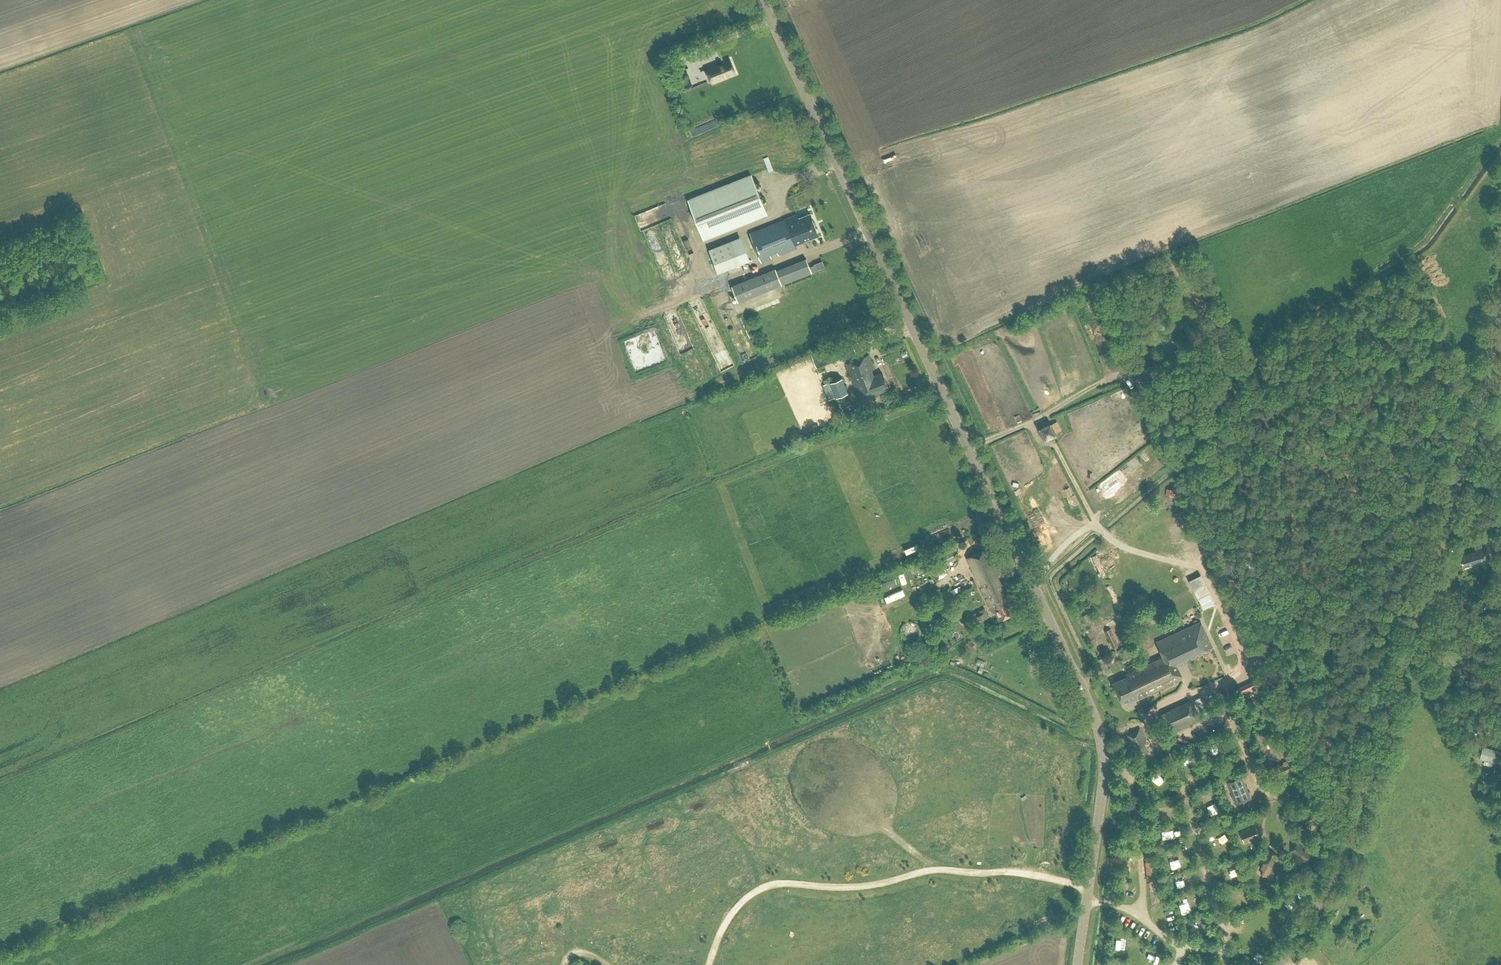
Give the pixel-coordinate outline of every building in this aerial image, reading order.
[(700,55),(689,59),(693,72),(704,68),(700,55)] [(728,75),(735,72),(730,59),(706,68),(712,83),(729,76),(728,75)] [(678,71),(680,76),(688,73),(686,68),(678,71)] [(719,91),(721,98),(730,94),(727,87),(719,91)] [(751,173),(688,198),(705,240),(768,215),(751,173)] [(795,243),(819,234),(810,213),(799,217),(797,214),(750,232),(761,261),(771,257),(770,253),(777,251),(779,254),(797,247),(795,243)] [(665,248),(669,260),(677,258),(664,222),(655,225),(657,228),(648,231),(658,258),(661,257),(658,250),(665,248)] [(710,244),(718,267),(751,255),(743,233),(710,244)] [(776,269),(732,286),(738,301),(812,272),(806,258),(776,270),(776,269)] [(719,353),(726,369),(736,364),(730,349),(719,353)] [(883,390),(888,387),(882,372),(873,376),(871,370),(874,368),(868,355),(846,363),(861,401),(884,392),(883,390)] [(848,392),(842,376),(830,381),(836,396),(848,392)] [(839,415),(842,422),(854,418),(851,410),(839,415)] [(1041,426),(1047,439),(1059,433),(1053,420),(1041,426)] [(989,606),(992,611),(995,610),(999,619),(1015,612),(1009,600),(1012,598),(1004,581),(1000,583),(997,575),(1001,573),(989,547),(967,557),(989,606)] [(1460,556),(1461,560),(1461,562),(1462,561),(1463,566),(1486,559),(1488,555),(1487,550),(1483,549),(1469,553),(1460,556)] [(1190,581),(1203,609),(1214,604),(1201,576),(1190,581)] [(880,589),(897,583),(894,577),(878,583),(880,589)] [(884,597),(887,602),(905,594),(902,588),(884,597)] [(975,622),(989,616),(986,611),(973,617),(975,622)] [(1127,699),(1129,703),(1182,679),(1174,663),(1212,645),(1201,620),(1157,641),(1163,654),(1149,660),(1150,663),(1144,666),(1143,663),(1125,671),(1127,676),(1112,682),(1121,702),(1127,699)] [(1110,628),(1104,631),(1112,648),(1119,644),(1110,628)] [(1130,653),(1136,650),(1132,643),(1126,646),(1130,653)] [(1460,666),(1464,656),(1447,649),(1443,660),(1460,666)] [(1265,691),(1259,701),(1267,706),(1273,696),(1265,691)] [(1201,696),(1195,699),(1200,710),(1206,707),(1201,696)] [(1160,715),(1169,734),(1200,719),(1195,707),(1192,708),(1189,702),(1160,715)] [(1146,739),(1140,727),(1126,734),(1136,754),(1147,748),(1144,740),(1146,739)] [(1500,756),(1500,751),(1487,747),(1483,746),(1480,758),(1484,759),(1499,763),(1500,756)] [(1242,776),(1227,782),(1235,802),(1250,796),(1242,776)] [(1304,787),(1293,792),(1296,800),(1307,795),(1304,787)] [(1062,806),(1071,806),(1071,788),(1063,788),(1062,806)] [(1313,811),(1302,817),(1306,825),(1317,819),(1313,811)] [(1164,827),(1164,838),(1175,838),(1175,827),(1164,827)] [(1226,841),(1225,831),(1215,832),(1217,842),(1226,841)] [(1254,831),(1243,835),(1246,843),(1257,839),(1254,831)] [(1297,844),(1292,851),(1301,859),(1307,851),(1297,844)] [(1271,851),(1265,861),(1272,866),(1273,866),(1279,856),(1271,851)] [(1177,867),(1186,863),(1184,857),(1175,860),(1177,867)] [(1267,876),(1272,866),(1265,861),(1264,861),(1260,867),(1263,869),(1261,873),(1267,876)] [(1230,869),(1234,880),(1244,876),(1240,865),(1230,869)] [(1186,871),(1186,878),(1197,877),(1196,870),(1186,871)] [(1247,889),(1237,893),(1242,904),(1251,900),(1247,889)] [(1189,903),(1200,900),(1197,890),(1186,893),(1189,903)] [(1202,928),(1205,934),(1214,929),(1211,924),(1202,928)] [(1116,944),(1126,947),(1128,938),(1119,935),(1116,944)]
